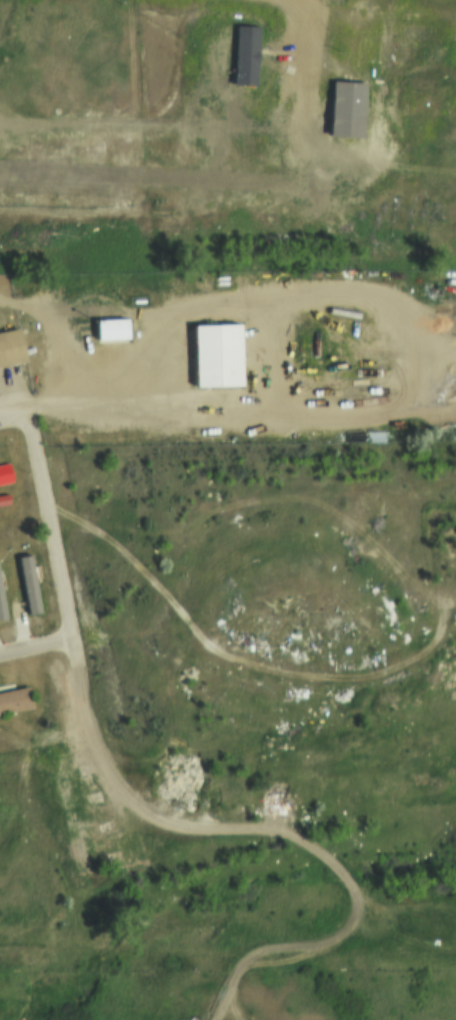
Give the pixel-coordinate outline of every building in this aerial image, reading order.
[(95,333),(94,313),(127,312),(128,332),(95,333)] [(191,320),(238,317),(241,379),(194,381),(191,320)] [(24,357),(0,362),(0,328),(17,324),(24,357)] [(12,475),(0,478),(0,459),(8,457),(12,475)] [(10,496),(0,498),(0,487),(8,486),(10,496)] [(26,612),(17,555),(29,553),(39,610),(26,612)] [(30,706),(0,712),(0,690),(25,685),(30,706)]
